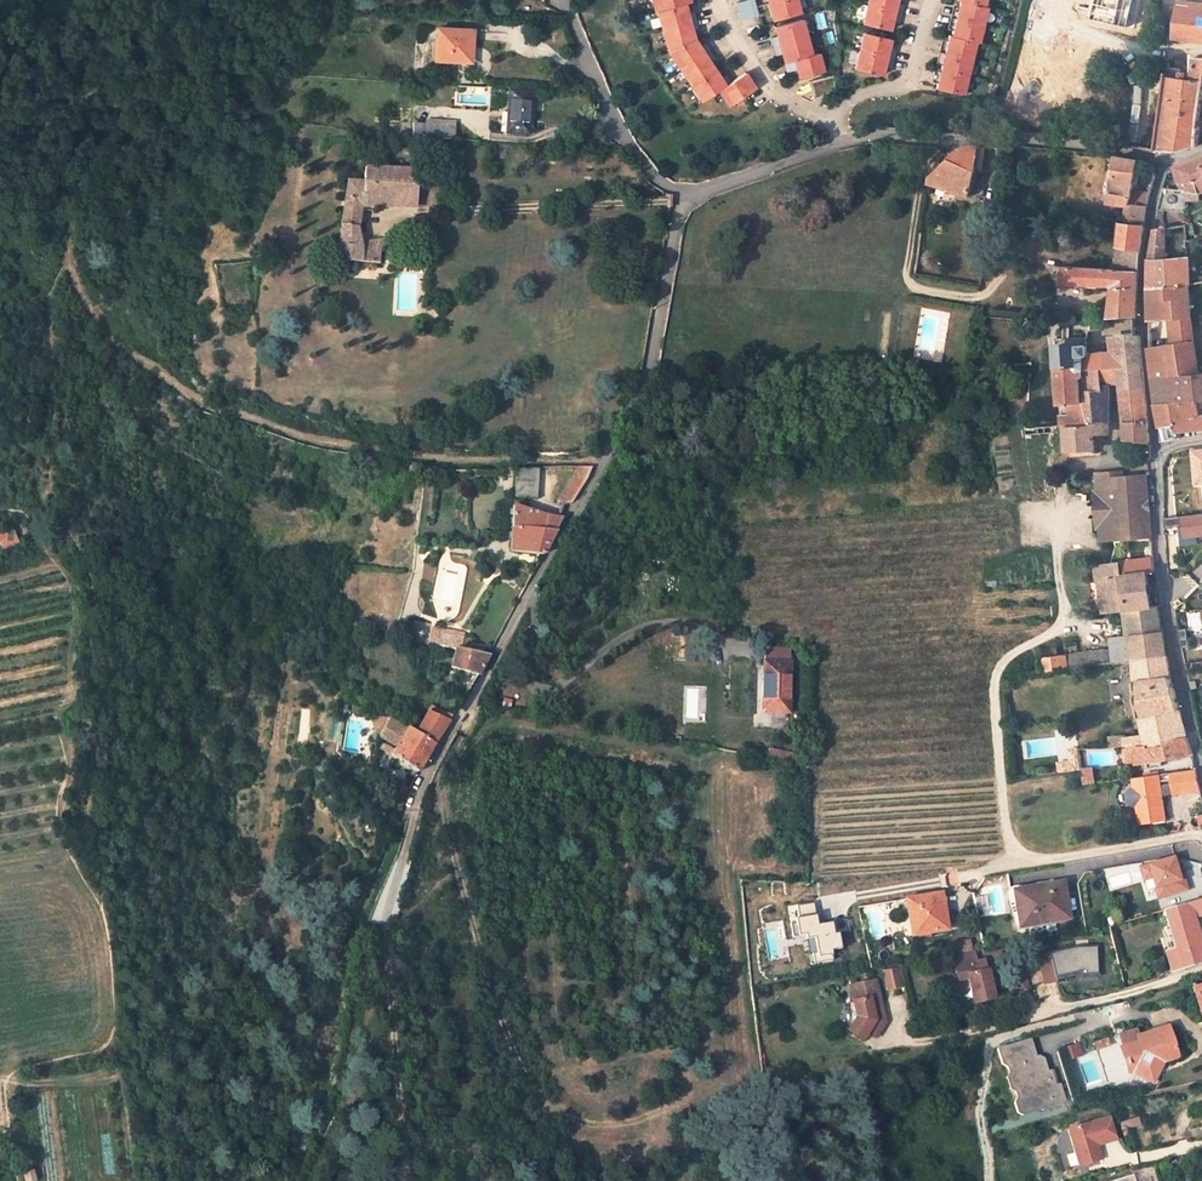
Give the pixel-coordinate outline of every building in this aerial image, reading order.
[(746,73),(732,83),(726,76),(721,79),(711,63),(715,60),(705,45),(700,48),(695,40),(693,32),(698,30),(693,11),(687,13),(685,4),(690,2),(689,0),(652,0),(655,12),(657,11),(668,51),(703,100),(719,89),(730,104),(755,87),(753,84),(746,73)] [(732,2),(734,11),(751,6),(750,0),(741,0),(732,2)] [(765,2),(770,19),(796,12),(793,0),(772,0),(765,2)] [(864,5),(897,13),(899,4),(893,2),(893,0),(865,0),(864,5)] [(953,18),(979,24),(983,6),(980,6),(957,0),(956,6),(953,18)] [(1089,20),(1128,29),(1135,0),(1093,0),(1089,20)] [(1201,3),(1180,2),(1178,22),(1176,21),(1175,36),(1201,39),(1201,3)] [(947,16),(953,18),(956,6),(950,4),(947,16)] [(864,5),(859,23),(886,30),(888,20),(895,22),(897,13),(864,5)] [(751,6),(734,11),(737,19),(754,15),(751,6)] [(950,30),(953,18),(947,16),(944,29),(950,30)] [(813,72),(798,18),(771,26),(773,35),(767,37),(772,54),(778,52),(783,70),(793,68),(793,69),(795,77),(813,72)] [(949,36),(972,41),(975,42),(979,24),(953,18),(950,30),(949,36)] [(436,59),(467,61),(467,48),(471,48),(472,30),(438,28),(436,59)] [(860,32),(856,50),(889,58),(891,49),(885,47),(887,38),(860,32)] [(941,53),(967,59),(972,41),(949,36),(946,35),(944,40),(941,53)] [(935,51),(941,53),(944,40),(939,39),(935,51)] [(856,50),(851,68),(878,75),(880,68),(880,65),(887,67),(889,58),(856,50)] [(931,69),(937,70),(941,53),(935,51),(931,69)] [(941,53),(937,70),(963,77),(967,59),(941,53)] [(1171,69),(1171,72),(1168,72),(1159,150),(1171,149),(1182,149),(1200,144),(1201,128),(1201,125),(1201,114),(1201,56),(1198,56),(1197,61),(1192,61),(1191,67),(1195,68),(1195,72),(1189,71),(1189,69),(1184,68),(1184,70),(1171,69)] [(934,80),(937,70),(931,69),(928,81),(934,83),(934,80)] [(934,83),(933,88),(959,94),(963,77),(937,70),(934,80),(934,83)] [(832,74),(805,81),(807,90),(811,100),(830,89),(832,74)] [(529,133),(530,91),(508,90),(509,125),(509,132),(529,133)] [(414,137),(454,139),(455,123),(428,121),(427,126),(415,125),(414,137)] [(976,170),(978,146),(958,151),(956,153),(950,158),(931,176),(929,183),(969,197),(974,178),(976,179),(979,170),(976,170)] [(976,170),(979,170),(983,170),(986,147),(978,146),(976,170)] [(1127,205),(1128,206),(1131,201),(1133,190),(1138,161),(1118,157),(1116,164),(1110,202),(1127,205)] [(1180,191),(1200,194),(1201,193),(1201,158),(1182,165),(1175,168),(1169,173),(1180,191)] [(365,167),(363,182),(349,181),(342,221),(338,260),(379,263),(381,249),(385,249),(385,240),(360,243),(357,227),(361,206),(416,206),(417,170),(365,167)] [(1187,200),(1199,200),(1200,194),(1180,191),(1164,189),(1158,209),(1163,210),(1186,211),(1187,200)] [(1137,205),(1147,207),(1151,193),(1133,190),(1131,201),(1128,206),(1127,205),(1123,224),(1131,225),(1133,212),(1137,205)] [(1133,212),(1131,225),(1123,224),(1121,224),(1118,247),(1141,252),(1147,207),(1137,205),(1133,212)] [(430,217),(415,217),(415,233),(430,234),(430,217)] [(1170,286),(1168,259),(1164,259),(1165,228),(1155,230),(1150,260),(1150,265),(1149,287),(1170,286)] [(1139,262),(1141,252),(1118,247),(1115,269),(1064,266),(1064,283),(1113,286),(1110,318),(1135,316),(1139,316),(1139,289),(1139,262)] [(1189,257),(1168,259),(1170,286),(1189,285),(1190,285),(1189,257)] [(1154,378),(1199,374),(1194,338),(1189,285),(1170,286),(1149,287),(1150,305),(1151,320),(1170,318),(1171,328),(1175,328),(1176,344),(1151,348),(1154,378)] [(1136,335),(1112,338),(1113,353),(1113,355),(1126,353),(1127,365),(1127,366),(1143,365),(1140,336),(1139,335),(1136,335)] [(1089,355),(1088,337),(1079,338),(1079,337),(1056,338),(1062,426),(1065,426),(1087,425),(1084,370),(1090,369),(1089,355)] [(1113,355),(1113,353),(1089,355),(1090,369),(1102,369),(1119,367),(1119,366),(1127,365),(1126,353),(1113,355)] [(1119,366),(1119,367),(1121,382),(1123,406),(1126,439),(1150,442),(1143,365),(1127,366),(1127,365),(1119,366)] [(1119,367),(1102,369),(1103,382),(1121,382),(1119,367)] [(1103,382),(1102,369),(1090,369),(1084,370),(1087,425),(1065,426),(1067,450),(1095,449),(1094,434),(1107,433),(1103,382)] [(1172,403),(1196,401),(1201,401),(1201,374),(1199,374),(1154,378),(1156,394),(1157,403),(1172,403)] [(1179,432),(1201,429),(1201,415),(1199,416),(1196,401),(1172,403),(1179,432)] [(1162,441),(1181,438),(1179,432),(1172,403),(1157,403),(1161,427),(1162,432),(1162,441)] [(1054,433),(1054,427),(1026,429),(1026,435),(1054,433)] [(1193,449),(1197,483),(1201,483),(1201,448),(1193,449)] [(573,471),(554,505),(565,511),(588,471),(573,471)] [(1098,486),(1121,485),(1121,477),(1120,471),(1097,473),(1098,486)] [(532,472),(510,472),(510,502),(531,501),(532,472)] [(1121,485),(1121,489),(1098,490),(1094,490),(1097,529),(1101,529),(1101,535),(1136,533),(1152,533),(1147,475),(1121,477),(1121,485)] [(537,560),(558,522),(509,511),(506,554),(537,560)] [(1183,516),(1184,525),(1185,538),(1201,536),(1201,513),(1183,516)] [(1171,517),(1172,527),(1184,525),(1183,516),(1171,517)] [(17,543),(12,528),(0,532),(0,549),(17,543)] [(1145,559),(1153,558),(1152,547),(1144,547),(1145,559)] [(1126,609),(1129,635),(1132,661),(1167,656),(1162,630),(1159,605),(1151,604),(1147,574),(1154,571),(1153,558),(1145,559),(1120,562),(1120,563),(1096,566),(1097,581),(1103,580),(1104,591),(1103,591),(1106,612),(1126,609)] [(464,568),(444,567),(442,593),(462,595),(464,568)] [(1103,580),(1097,581),(1101,612),(1106,612),(1103,591),(1104,591),(1103,580)] [(1190,646),(1187,628),(1179,629),(1182,648),(1190,646)] [(1111,649),(1067,655),(1068,669),(1111,663),(1132,661),(1129,635),(1110,637),(1111,649)] [(471,679),(484,657),(454,643),(445,670),(471,679)] [(1043,658),(1058,656),(1057,648),(1042,650),(1043,658)] [(790,650),(765,650),(763,711),(788,712),(790,650)] [(1068,669),(1067,655),(1058,656),(1043,658),(1040,658),(1042,672),(1068,669)] [(1171,678),(1167,656),(1132,661),(1134,672),(1135,689),(1138,711),(1143,736),(1125,738),(1125,745),(1127,745),(1136,745),(1145,744),(1187,737),(1176,695),(1171,678)] [(67,715),(70,732),(87,730),(84,711),(67,715)] [(437,721),(424,714),(411,738),(429,749),(447,719),(440,716),(437,721)] [(384,721),(372,740),(391,748),(385,761),(412,776),(429,749),(411,738),(384,721)] [(1125,745),(1125,738),(1124,736),(1110,737),(1111,746),(1125,745)] [(1193,754),(1187,737),(1145,744),(1136,745),(1138,762),(1138,763),(1141,762),(1142,769),(1162,766),(1161,759),(1193,754)] [(1136,745),(1127,745),(1129,763),(1138,762),(1136,745)] [(1073,760),(1074,771),(1082,770),(1079,749),(1072,749),(1073,760)] [(1074,771),(1073,760),(1060,762),(1061,772),(1074,771)] [(1200,790),(1196,769),(1171,772),(1173,785),(1161,786),(1159,774),(1158,774),(1145,776),(1134,778),(1135,787),(1130,789),(1127,794),(1128,800),(1132,804),(1138,805),(1140,823),(1165,819),(1162,794),(1174,792),(1174,793),(1200,790)] [(1092,770),(1082,771),(1084,785),(1094,783),(1092,770)] [(1175,869),(1172,858),(1139,868),(1143,880),(1151,878),(1154,888),(1158,898),(1187,889),(1182,874),(1177,875),(1175,869)] [(1151,878),(1143,880),(1146,890),(1154,888),(1151,878)] [(1036,887),(1039,886),(1038,882),(1011,886),(1009,888),(1008,889),(1007,891),(1006,893),(1007,896),(1015,924),(1016,926),(1017,927),(1018,927),(1020,926),(1015,896),(1037,893),(1036,887)] [(1015,896),(1020,926),(1068,918),(1062,882),(1039,886),(1036,887),(1037,893),(1015,896)] [(914,916),(917,935),(931,932),(947,930),(940,893),(906,899),(909,917),(914,916)] [(1193,917),(1201,914),(1201,899),(1163,910),(1168,926),(1175,949),(1165,953),(1170,971),(1201,961),(1196,940),(1200,939),(1193,917)] [(838,932),(834,933),(832,922),(822,923),(823,925),(818,926),(817,924),(814,902),(796,906),(798,917),(795,918),(796,922),(790,923),(792,937),(805,934),(806,939),(814,937),(817,952),(812,953),(814,963),(833,960),(831,950),(841,948),(838,932)] [(914,916),(909,917),(913,941),(932,937),(931,932),(917,935),(914,916)] [(834,933),(838,932),(850,930),(847,919),(832,922),(834,933)] [(1175,949),(1168,926),(1164,927),(1167,937),(1160,939),(1165,953),(1175,949)] [(814,937),(806,939),(810,964),(814,963),(812,953),(817,952),(814,937)] [(951,943),(953,953),(971,950),(969,940),(951,943)] [(1096,947),(1075,947),(1038,956),(1045,984),(1056,981),(1055,977),(1081,971),(1082,975),(1097,974),(1096,947)] [(968,977),(973,1003),(993,998),(985,960),(977,961),(974,950),(971,950),(953,953),(956,966),(955,966),(957,980),(968,977)] [(1029,986),(1024,964),(1012,967),(1016,989),(1029,986)] [(903,985),(899,968),(885,971),(889,988),(903,985)] [(850,985),(855,1010),(852,1016),(853,1022),(848,1031),(862,1040),(867,1032),(876,1037),(885,1022),(876,980),(850,985)] [(1201,1018),(1201,984),(1193,987),(1201,1018)] [(1178,1057),(1168,1026),(1138,1036),(1136,1030),(1119,1036),(1122,1047),(1121,1047),(1130,1073),(1132,1072),(1152,1082),(1163,1062),(1178,1057)] [(1030,1039),(997,1049),(1001,1064),(1007,1066),(1014,1064),(1018,1077),(1023,1080),(1027,1094),(1016,1097),(1013,1102),(1016,1112),(1022,1115),(1064,1102),(1059,1084),(1052,1086),(1043,1059),(1038,1056),(1036,1057),(1030,1039)] [(1109,1045),(1107,1039),(1095,1043),(1097,1049),(1109,1045)] [(1082,1055),(1078,1044),(1065,1049),(1069,1060),(1082,1055)] [(1014,1064),(1007,1066),(1009,1073),(1006,1077),(1009,1089),(1014,1091),(1016,1097),(1027,1094),(1023,1080),(1018,1077),(1014,1064)] [(1101,1159),(1097,1145),(1119,1139),(1111,1117),(1068,1129),(1078,1165),(1101,1159)] [(1138,1118),(1119,1121),(1120,1129),(1139,1126),(1138,1118)] [(220,1141),(221,1150),(231,1148),(231,1140),(220,1141)] [(26,1180),(39,1180),(36,1168),(24,1170),(26,1180)]
